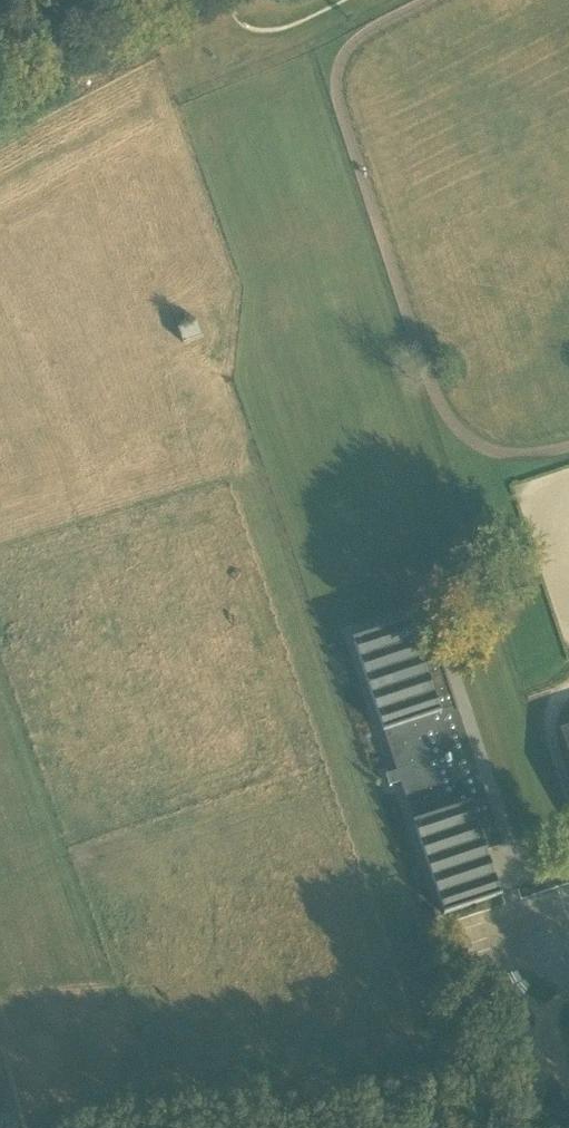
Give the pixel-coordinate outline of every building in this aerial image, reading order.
[(178,328),(183,343),(203,336),(198,321),(178,328)] [(444,914),(502,895),(501,893),(499,894),(490,866),(485,850),(501,845),(502,847),(503,847),(440,657),(439,658),(440,661),(423,666),(409,623),(411,622),(411,620),(353,639),(353,641),(357,640),(387,729),(383,730),(383,732),(412,722),(425,763),(388,775),(387,774),(386,774),(390,787),(391,786),(391,785),(428,772),(441,812),(413,822),(414,824),(418,822),(432,866),(447,911),(443,912),(444,914)] [(558,727),(568,761),(568,724),(558,727)]
